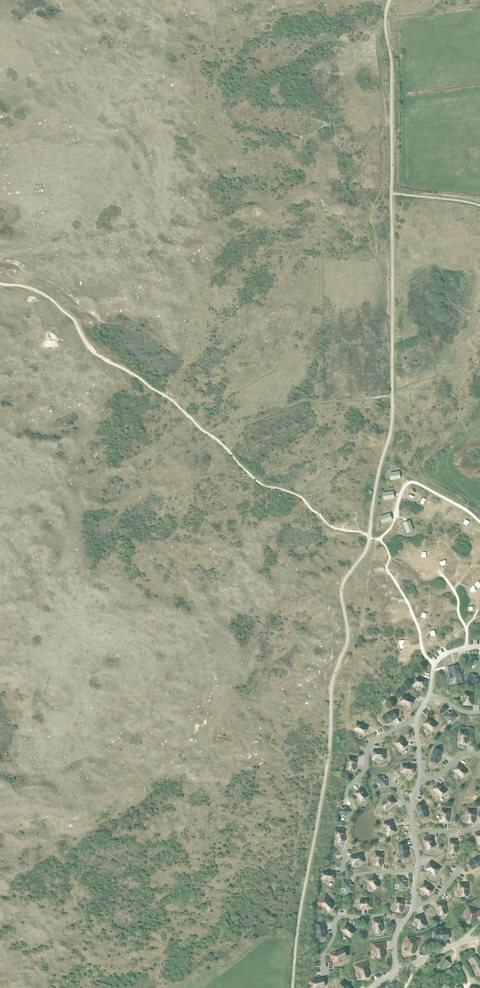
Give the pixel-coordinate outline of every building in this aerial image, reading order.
[(401,479),(400,472),(389,474),(391,481),(401,479)] [(395,499),(394,491),(383,493),(384,501),(395,499)] [(393,521),(390,513),(380,517),(383,524),(393,521)] [(410,521),(403,524),(407,534),(414,531),(410,521)] [(472,658),(466,669),(471,671),(476,660),(472,658)] [(451,666),(448,667),(450,677),(450,678),(450,679),(462,676),(461,673),(460,673),(458,665),(451,667),(451,666)] [(478,679),(469,676),(467,680),(476,684),(478,679)] [(421,687),(425,688),(426,680),(415,677),(414,685),(417,686),(417,685),(421,686),(421,687)] [(464,701),(464,704),(472,705),(473,693),(465,693),(465,695),(465,696),(465,701),(464,701)] [(413,701),(413,700),(402,695),(399,702),(410,707),(410,706),(411,707),(414,701),(413,701)] [(383,717),(387,724),(397,718),(393,711),(383,717)] [(450,720),(452,722),(458,717),(453,711),(450,714),(448,711),(443,716),(448,722),(450,720)] [(428,718),(422,724),(432,732),(437,726),(428,718)] [(356,723),(353,730),(364,735),(367,728),(356,723)] [(466,743),(467,743),(468,731),(459,731),(459,743),(460,743),(460,744),(462,744),(464,744),(466,744),(466,743)] [(406,746),(407,745),(400,737),(394,743),(401,751),(402,750),(402,751),(404,749),(405,748),(407,746),(406,746)] [(442,751),(435,748),(430,761),(438,763),(442,751)] [(381,759),(385,759),(385,751),(373,751),(373,759),(377,759),(377,758),(381,758),(381,759)] [(354,770),(355,770),(356,758),(348,757),(347,769),(348,769),(348,770),(350,770),(352,770),(354,771),(354,770)] [(458,764),(453,770),(462,778),(467,772),(458,764)] [(402,765),(401,773),(413,774),(414,766),(402,765)] [(379,784),(379,786),(387,786),(388,779),(384,779),(384,776),(377,776),(377,784),(379,784)] [(446,792),(438,783),(432,789),(441,797),(442,797),(443,795),(444,795),(444,794),(446,793),(446,792)] [(367,797),(367,796),(361,788),(354,793),(361,801),(362,801),(364,800),(365,799),(367,797)] [(386,809),(386,810),(396,803),(391,796),(381,804),(382,804),(381,805),(383,807),(383,808),(385,810),(386,809)] [(424,804),(416,807),(421,819),(429,816),(424,804)] [(344,815),(345,817),(351,811),(346,806),(344,809),(341,806),(336,811),(342,817),(344,815)] [(441,818),(440,821),(448,822),(450,811),(442,810),(441,813),(442,813),(441,818)] [(475,810),(467,810),(467,822),(475,822),(475,810)] [(387,831),(388,834),(395,832),(392,821),(384,824),(385,827),(386,827),(387,831)] [(344,841),(345,841),(343,829),(335,830),(337,842),(338,842),(338,843),(341,842),(342,842),(344,842),(344,841)] [(434,847),(435,847),(431,836),(423,839),(427,850),(428,849),(428,850),(431,849),(432,848),(434,847)] [(457,853),(457,840),(449,840),(449,853),(450,853),(453,853),(454,853),(457,853)] [(398,845),(401,858),(409,857),(406,844),(398,845)] [(383,853),(375,853),(374,865),(382,866),(383,853)] [(360,863),(364,862),(362,854),(351,857),(353,864),(356,864),(356,863),(360,862),(360,863)] [(469,862),(473,869),(479,866),(479,857),(469,862)] [(435,875),(440,869),(430,862),(426,869),(429,871),(429,870),(433,873),(432,873),(435,875)] [(322,871),(321,879),(333,881),(334,873),(322,871)] [(373,876),(367,880),(374,890),(380,885),(373,876)] [(399,885),(398,887),(407,888),(407,880),(403,880),(404,877),(396,877),(396,885),(399,885)] [(345,889),(345,891),(353,892),(354,885),(350,885),(351,881),(343,880),(342,888),(345,889)] [(424,882),(419,888),(429,896),(434,889),(424,882)] [(467,884),(459,884),(460,896),(468,896),(467,884)] [(330,899),(326,894),(317,903),(321,907),(323,906),(328,912),(334,906),(329,900),(330,899)] [(404,900),(396,899),(395,911),(403,912),(404,900)] [(360,907),(360,908),(371,908),(371,900),(360,900),(360,901),(360,904),(360,905),(360,907)] [(446,913),(447,913),(444,901),(436,903),(439,915),(440,915),(443,915),(444,914),(446,914),(446,913)] [(478,916),(479,910),(468,907),(466,913),(468,914),(466,921),(474,924),(476,916),(478,916)] [(417,925),(419,928),(426,926),(422,915),(415,917),(416,921),(417,921),(418,925),(417,925)] [(381,919),(373,920),(375,932),(376,932),(382,931),(383,930),(381,919)] [(324,923),(316,925),(319,938),(326,936),(324,923)] [(346,924),(341,930),(350,938),(355,931),(346,924)] [(436,931),(436,939),(449,939),(449,931),(436,931)] [(418,945),(419,939),(408,937),(406,943),(408,944),(407,952),(415,953),(416,945),(418,945)] [(386,949),(385,942),(373,944),(374,950),(376,950),(377,958),(385,957),(384,949),(386,949)] [(335,951),(330,954),(335,965),(341,962),(340,960),(347,957),(344,949),(336,953),(335,951)] [(479,964),(479,961),(476,956),(471,959),(476,966),(479,964)] [(445,959),(439,966),(445,970),(448,965),(449,966),(451,963),(445,959)] [(369,968),(367,962),(356,966),(358,972),(359,971),(362,979),(370,976),(367,969),(369,968)] [(309,980),(311,987),(317,987),(325,986),(324,978),(316,980),(315,978),(309,980)]
